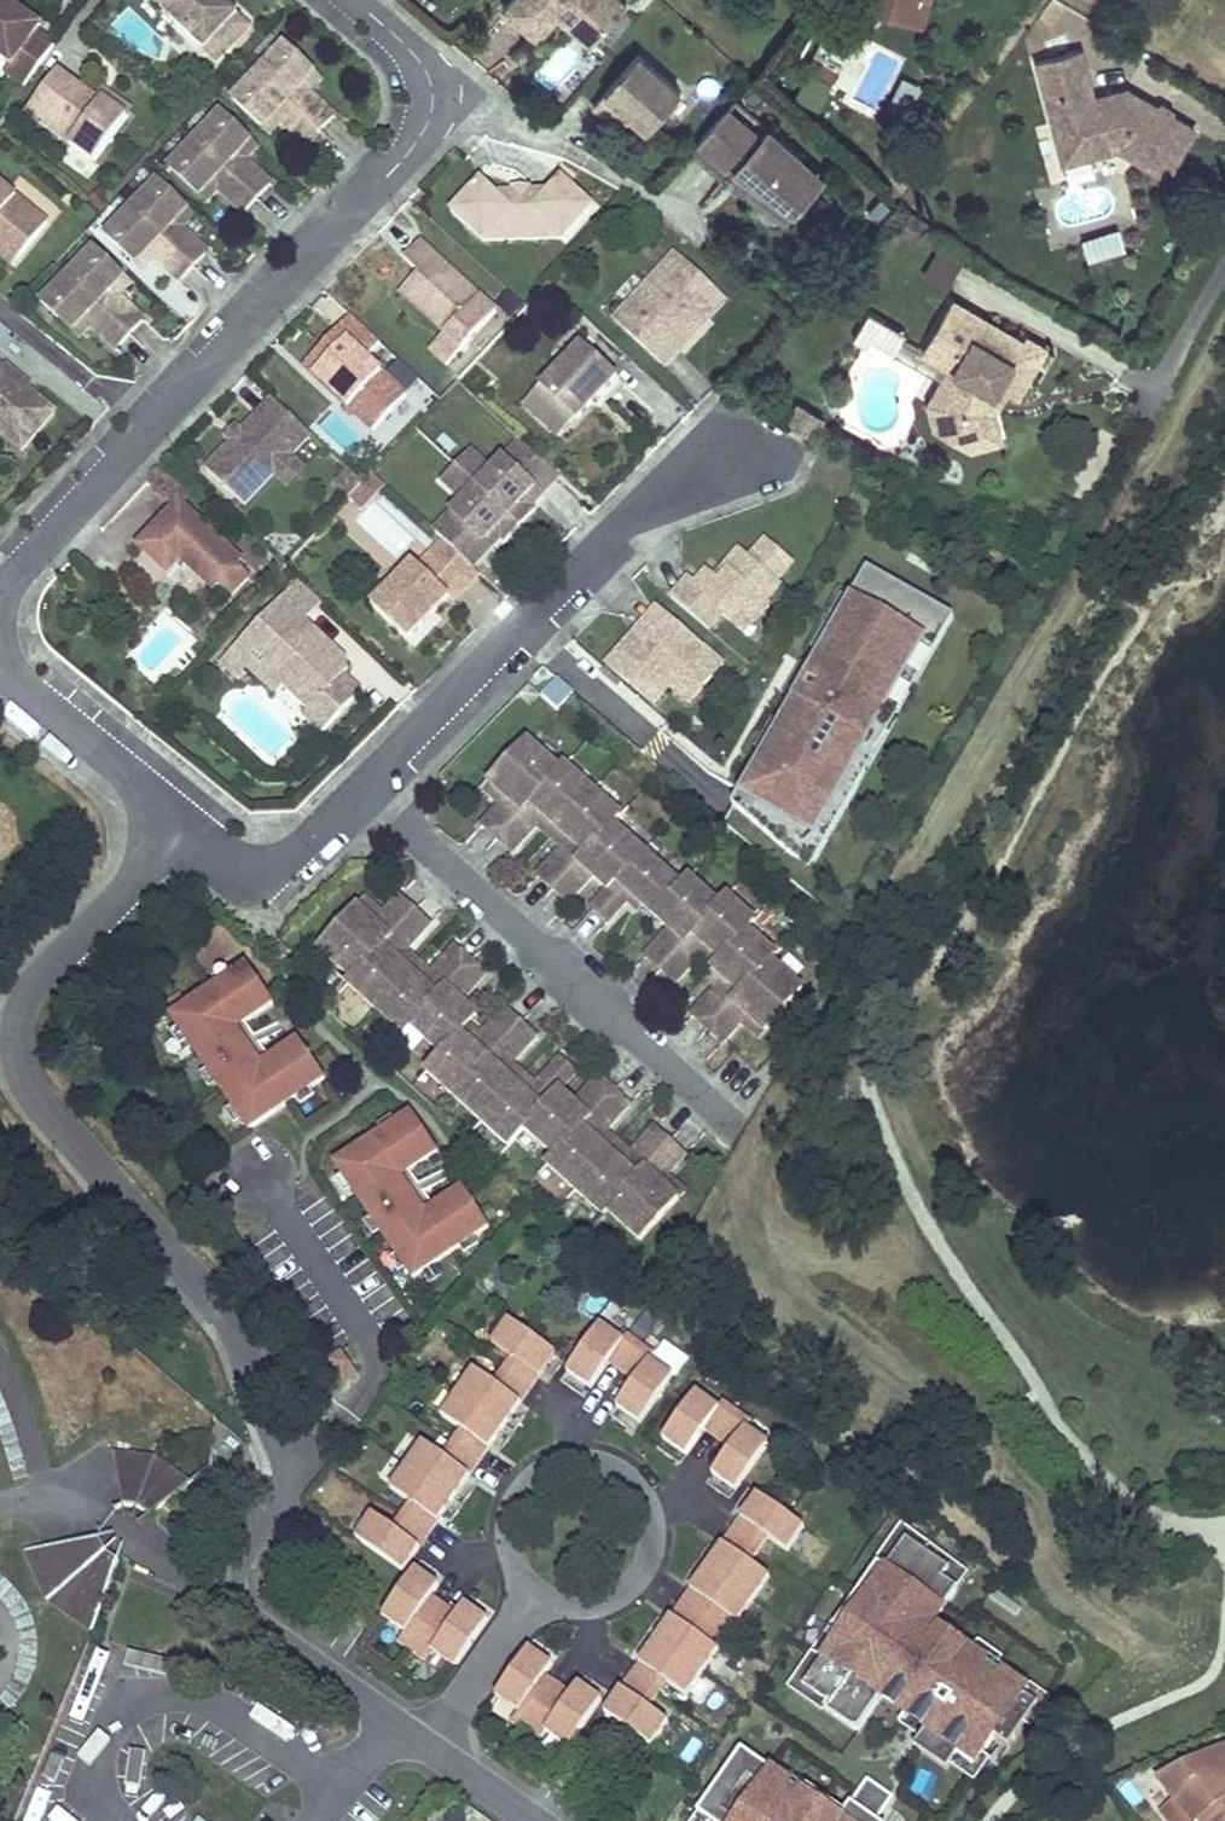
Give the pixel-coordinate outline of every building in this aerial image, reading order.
[(55,44),(37,31),(40,27),(4,0),(0,0),(0,58),(10,66),(4,74),(24,88),(55,44)] [(239,14),(223,0),(152,0),(218,62),(236,43),(223,31),(239,14)] [(504,9),(537,39),(557,16),(563,20),(577,5),(604,29),(626,3),(623,0),(512,0),(504,9)] [(919,8),(895,0),(865,0),(862,9),(921,27),(930,0),(921,0),(919,8)] [(604,29),(577,5),(563,20),(590,44),(604,29)] [(236,43),(251,27),(239,14),(223,31),(236,43)] [(575,37),(534,73),(549,90),(583,60),(574,50),(581,44),(575,37)] [(315,73),(285,46),(259,74),(321,131),(335,116),(311,94),(303,87),(315,73)] [(1185,147),(1195,130),(1173,117),(1171,111),(1162,106),(1157,108),(1138,97),(1132,108),(1121,101),(1119,92),(1094,98),(1082,49),(1038,60),(1053,122),(1078,116),(1081,127),(1075,138),(1078,150),(1089,157),(1102,154),(1108,143),(1161,174),(1171,172),(1181,154),(1176,151),(1180,144),(1185,147)] [(647,129),(680,92),(637,55),(593,106),(609,119),(620,107),(647,129)] [(96,164),(128,119),(103,102),(101,104),(57,73),(27,116),(96,164)] [(311,94),(322,81),(315,73),(303,87),(311,94)] [(307,146),(321,131),(259,74),(233,101),(263,129),(275,116),(282,123),(307,146)] [(1132,108),(1138,97),(1128,90),(1119,92),(1121,101),(1132,108)] [(803,159),(735,100),(698,141),(733,172),(736,168),(748,176),(741,187),(765,204),(772,193),(795,210),(814,188),(793,171),(803,159)] [(240,153),(252,141),(222,113),(196,141),(258,199),(272,183),(248,161),(240,153)] [(271,136),(282,123),(275,116),(263,129),(271,136)] [(1064,163),(1089,157),(1078,150),(1075,138),(1081,127),(1078,116),(1053,122),(1064,163)] [(244,213),(258,199),(196,141),(170,168),(200,196),(212,184),(219,190),(244,213)] [(248,161),(259,148),(252,141),(240,153),(248,161)] [(698,141),(690,150),(725,181),(733,172),(698,141)] [(823,177),(803,159),(793,171),(814,188),(823,177)] [(493,192),(482,181),(453,212),(484,242),(500,226),(509,226),(516,232),(536,231),(542,226),(552,226),(567,240),(596,209),(565,180),(555,192),(493,192)] [(194,267),(208,251),(184,229),(176,222),(188,209),(158,181),(132,209),(194,267)] [(49,222),(0,182),(0,242),(19,258),(49,222)] [(208,203),(219,190),(212,184),(200,196),(208,203)] [(772,193),(765,204),(787,219),(795,210),(772,193)] [(107,237),(136,264),(148,252),(155,259),(180,282),(194,267),(132,209),(107,237)] [(184,229),(195,216),(188,209),(176,222),(184,229)] [(500,226),(484,242),(567,240),(552,226),(542,226),(536,231),(516,232),(509,226),(500,226)] [(1118,234),(1081,241),(1085,261),(1122,254),(1118,234)] [(463,349),(497,312),(421,241),(404,258),(420,272),(401,292),(463,349)] [(19,258),(0,242),(0,254),(13,264),(19,258)] [(130,335),(144,319),(120,297),(112,289),(124,277),(95,249),(69,277),(130,335)] [(932,249),(921,278),(948,288),(959,259),(932,249)] [(155,259),(148,252),(136,264),(144,272),(155,259)] [(710,319),(727,302),(676,254),(614,320),(662,363),(678,346),(671,341),(687,325),(681,320),(695,304),(710,319)] [(116,349),(130,335),(69,277),(43,304),(73,332),(85,320),(92,326),(116,349)] [(120,297),(132,284),(124,277),(112,289),(120,297)] [(1018,397),(1046,349),(1027,338),(1024,344),(953,302),(923,353),(951,369),(962,376),(947,402),(962,410),(971,442),(1001,433),(995,414),(991,401),(1000,386),(1008,391),(1018,397)] [(666,368),(710,319),(695,304),(681,320),(687,325),(671,341),(678,346),(662,363),(666,368)] [(864,314),(855,339),(894,354),(903,329),(864,314)] [(388,415),(407,396),(366,358),(381,342),(351,315),(318,351),(388,415)] [(80,339),(92,326),(85,320),(73,332),(80,339)] [(592,404),(618,376),(583,342),(541,387),(577,420),(592,404)] [(406,391),(417,380),(397,360),(386,372),(406,391)] [(56,411),(0,365),(0,432),(23,451),(56,411)] [(973,449),(1003,440),(1001,433),(971,442),(962,410),(947,402),(962,376),(951,369),(937,392),(951,437),(973,449)] [(598,410),(624,382),(618,376),(592,404),(598,410)] [(995,414),(1008,391),(1000,386),(991,401),(995,414)] [(560,438),(577,420),(541,387),(524,404),(560,438)] [(293,455),(311,435),(273,399),(207,470),(246,506),(276,474),(293,455)] [(289,485),(306,467),(293,455),(276,474),(289,485)] [(350,497),(364,483),(348,469),(335,483),(350,497)] [(237,567),(243,560),(180,502),(138,547),(168,575),(182,560),(214,591),(220,584),(229,575),(237,567)] [(454,601),(479,574),(443,540),(419,567),(414,563),(372,607),(409,641),(450,597),(454,601)] [(777,582),(793,563),(767,540),(751,559),(741,550),(725,567),(729,572),(720,581),(708,571),(697,584),(689,578),(672,597),(710,629),(723,614),(746,633),(770,605),(767,602),(781,585),(777,582)] [(234,596),(250,579),(237,567),(229,575),(220,584),(234,596)] [(860,567),(734,805),(821,850),(946,612),(860,567)] [(306,619),(323,601),(298,579),(282,597),(306,619)] [(323,733),(363,690),(345,674),(347,658),(306,619),(282,597),(246,638),(275,666),(276,678),(310,709),(304,716),(323,733)] [(705,686),(722,665),(657,608),(642,625),(652,634),(646,641),(636,632),(607,665),(653,705),(669,687),(677,693),(689,679),(696,678),(705,686)] [(268,687),(276,678),(275,666),(246,638),(234,651),(246,662),(234,675),(239,680),(248,669),(268,687)] [(234,675),(246,662),(234,651),(220,663),(234,675)] [(541,698),(556,711),(570,695),(555,681),(541,698)] [(529,739),(489,783),(505,798),(499,804),(481,824),(497,838),(560,768),(529,739)] [(560,768),(497,838),(512,852),(536,825),(544,816),(558,828),(593,790),(564,763),(560,768)] [(489,783),(484,789),(499,804),(505,798),(489,783)] [(622,816),(593,790),(558,828),(572,841),(563,850),(539,876),(554,890),(614,824),(622,816)] [(544,816),(536,825),(550,837),(558,828),(544,816)] [(644,850),(614,824),(554,890),(570,904),(589,882),(593,877),(608,890),(644,850)] [(558,828),(550,837),(563,850),(572,841),(558,828)] [(603,894),(589,910),(605,924),(630,896),(653,917),(682,885),(644,850),(608,890),(603,894)] [(689,876),(682,885),(653,917),(668,930),(642,958),(657,972),(719,904),(689,876)] [(593,877),(589,882),(603,894),(608,890),(593,877)] [(719,904),(657,972),(672,986),(697,958),(707,948),(720,960),(747,929),(755,921),(727,895),(719,904)] [(357,909),(319,952),(352,981),(414,911),(399,898),(381,918),(375,924),(357,909)] [(352,981),(347,987),(375,1011),(412,971),(399,960),(406,952),(430,926),(414,911),(352,981)] [(720,960),(710,970),(724,983),(719,989),(694,1017),(709,1031),(772,961),(776,955),(747,929),(720,960)] [(277,942),(265,955),(278,967),(290,954),(277,942)] [(412,971),(375,1011),(403,1037),(411,1028),(470,962),(455,948),(431,975),(424,982),(412,971)] [(707,948),(697,958),(710,970),(720,960),(707,948)] [(406,952),(399,960),(412,971),(418,964),(406,952)] [(803,989),(772,961),(709,1031),(724,1044),(742,1024),(748,1017),(765,1032),(803,989)] [(470,962),(411,1028),(440,1054),(461,1031),(469,1023),(475,1015),(461,1002),(485,976),(470,962)] [(418,964),(412,971),(424,982),(431,975),(418,964)] [(250,966),(173,1018),(249,1132),(326,1080),(300,1042),(269,1062),(245,1025),(275,1005),(250,966)] [(710,970),(705,977),(719,989),(724,983),(710,970)] [(440,1054),(424,1072),(453,1099),(522,1022),(507,1008),(482,1035),(475,1044),(461,1031),(440,1054)] [(748,1017),(742,1024),(758,1040),(765,1032),(748,1017)] [(522,1022),(453,1099),(480,1124),(518,1083),(505,1072),(513,1063),(538,1035),(522,1022)] [(469,1023),(461,1031),(475,1044),(482,1035),(469,1023)] [(518,1083),(480,1124),(508,1149),(525,1130),(560,1092),(578,1072),(562,1057),(537,1084),(530,1093),(518,1083)] [(513,1063),(505,1072),(518,1083),(525,1074),(513,1063)] [(525,1074),(518,1083),(530,1093),(537,1084),(525,1074)] [(560,1092),(525,1130),(555,1157),(614,1092),(598,1078),(575,1105),(560,1092)] [(555,1157),(545,1168),(573,1193),(611,1150),(599,1139),(605,1133),(629,1106),(614,1092),(555,1157)] [(410,1114),(335,1166),(413,1279),(489,1226),(462,1188),(433,1209),(407,1173),(437,1152),(410,1114)] [(611,1150),(573,1193),(601,1218),(606,1211),(669,1142),(654,1128),(630,1155),(624,1162),(611,1150)] [(605,1133),(599,1139),(611,1150),(617,1144),(605,1133)] [(669,1142),(606,1211),(639,1241),(678,1199),(660,1183),(666,1176),(685,1156),(669,1142)] [(617,1144),(611,1150),(624,1162),(630,1155),(617,1144)] [(666,1176),(660,1183),(678,1199),(683,1192),(666,1176)] [(559,1351),(510,1317),(493,1341),(511,1354),(492,1380),(474,1366),(389,1485),(408,1499),(391,1524),(371,1510),(354,1534),(405,1569),(559,1351)] [(626,1340),(603,1323),(569,1371),(593,1388),(611,1362),(636,1380),(618,1406),(644,1423),(677,1374),(653,1357),(658,1350),(632,1332),(626,1340)] [(339,1354),(328,1362),(344,1384),(355,1376),(339,1354)] [(753,1417),(728,1399),(722,1406),(699,1390),(664,1437),(689,1455),(708,1429),(732,1447),(715,1471),(738,1488),(772,1442),(747,1425),(753,1417)] [(154,1458),(115,1455),(123,1508),(137,1507),(150,1516),(191,1483),(154,1458)] [(806,1525),(758,1491),(605,1712),(653,1745),(671,1720),(652,1707),(671,1681),(689,1693),(770,1576),(751,1564),(769,1539),(787,1552),(806,1525)] [(878,1568),(879,1567),(886,1571),(907,1542),(950,1572),(944,1581),(958,1591),(969,1575),(902,1528),(875,1566),(878,1568)] [(101,1539),(23,1552),(43,1602),(91,1635),(119,1563),(106,1554),(101,1539)] [(914,1749),(947,1772),(950,1767),(957,1758),(973,1769),(982,1756),(994,1739),(1008,1749),(1025,1726),(1038,1707),(1023,1697),(1027,1692),(1026,1691),(957,1643),(957,1642),(948,1655),(934,1646),(931,1629),(935,1624),(958,1591),(944,1581),(950,1572),(907,1542),(886,1571),(879,1567),(878,1568),(836,1629),(842,1635),(804,1688),(829,1705),(825,1710),(826,1711),(858,1733),(882,1699),(899,1696),(913,1706),(906,1716),(927,1731),(920,1741),(914,1749)] [(493,1619),(468,1602),(461,1613),(435,1595),(443,1584),(419,1568),(385,1616),(407,1632),(400,1643),(427,1662),(434,1651),(458,1668),(493,1619)] [(935,1624),(931,1629),(934,1646),(948,1655),(957,1642),(957,1643),(959,1641),(935,1624)] [(842,1635),(836,1629),(832,1626),(788,1689),(823,1714),(826,1711),(825,1710),(829,1705),(804,1688),(842,1635)] [(575,1693),(549,1675),(556,1664),(533,1647),(498,1695),(522,1712),(514,1723),(540,1741),(548,1730),(571,1746),(604,1699),(582,1683),(575,1693)] [(146,1673),(170,1671),(168,1648),(144,1650),(146,1673)] [(1023,1697),(1038,1707),(1025,1726),(1031,1730),(1051,1701),(1030,1686),(1026,1691),(1027,1692),(1023,1697)] [(882,1699),(906,1716),(913,1706),(899,1696),(882,1699)] [(927,1731),(906,1716),(899,1726),(920,1741),(927,1731)] [(1158,1782),(1191,1820),(1197,1820),(1198,1820),(1199,1820),(1224,1820),(1224,1750),(1158,1782)] [(698,1814),(708,1820),(834,1820),(801,1798),(803,1795),(802,1794),(742,1752),(698,1814)] [(957,1758),(950,1767),(974,1784),(989,1761),(982,1756),(973,1769),(957,1758)] [(872,1820),(888,1797),(868,1782),(845,1815),(841,1820),(872,1820)] [(802,1794),(803,1795),(801,1798),(834,1820),(841,1820),(845,1815),(807,1788),(802,1794)] [(888,1797),(872,1820),(878,1820),(893,1800),(888,1797)] [(1141,1818),(1143,1820),(1168,1820),(1154,1807),(1141,1818)]
